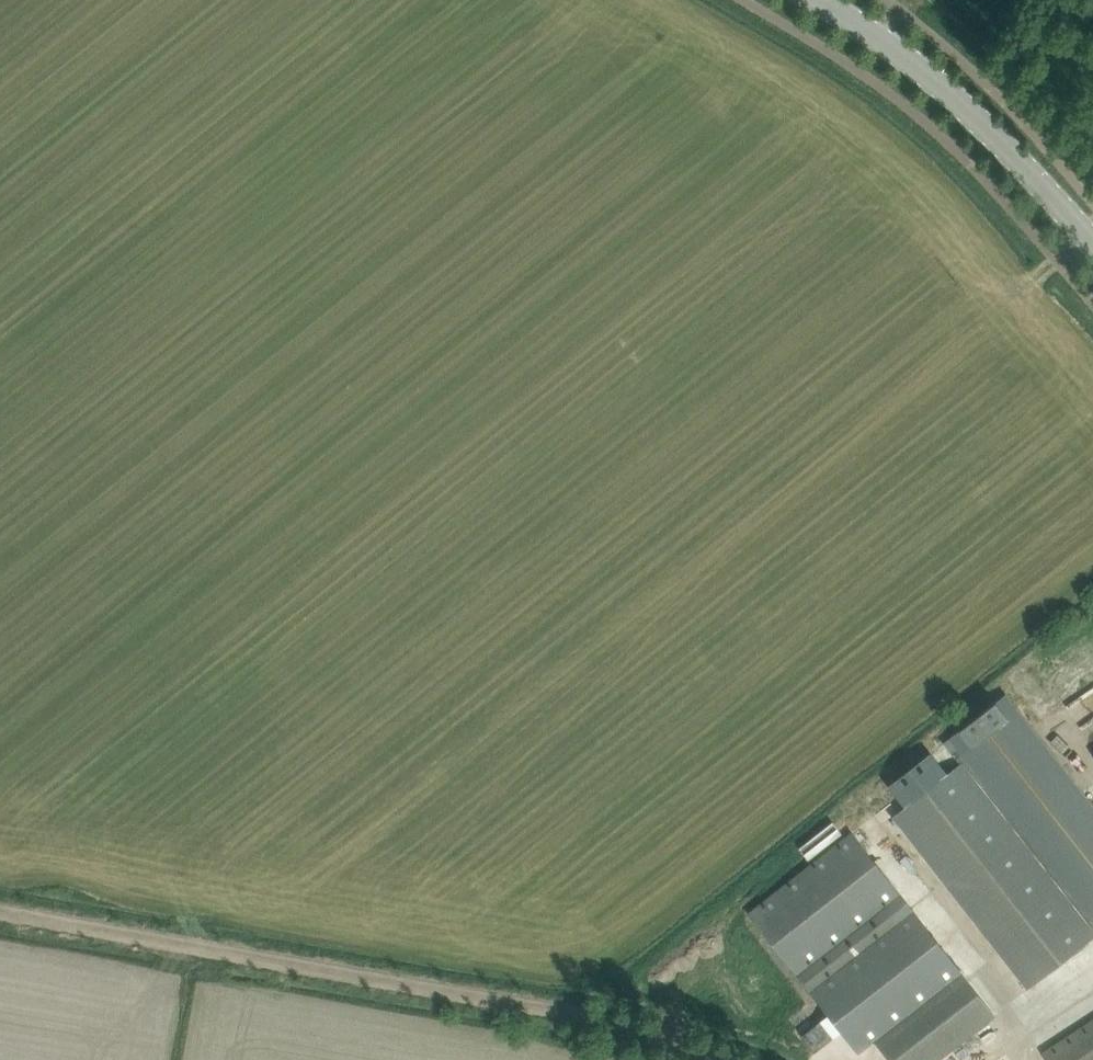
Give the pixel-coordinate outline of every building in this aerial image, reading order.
[(945,742),(961,763),(948,774),(907,805),(906,807),(893,816),(1028,989),(1056,967),(1064,977),(1077,966),(1070,957),(1092,938),(1092,804),(1006,694),(945,742)] [(907,805),(948,774),(931,752),(889,785),(906,807),(907,805)] [(891,1059),(937,1059),(995,1015),(852,833),(750,913),(826,1011),(829,1015),(842,1031),(859,1053),(875,1040),(891,1059)] [(799,1033),(814,1053),(842,1031),(829,1015),(826,1011),(799,1033)] [(1044,1053),(1049,1059),(1092,1059),(1092,1021),(1044,1053)]
